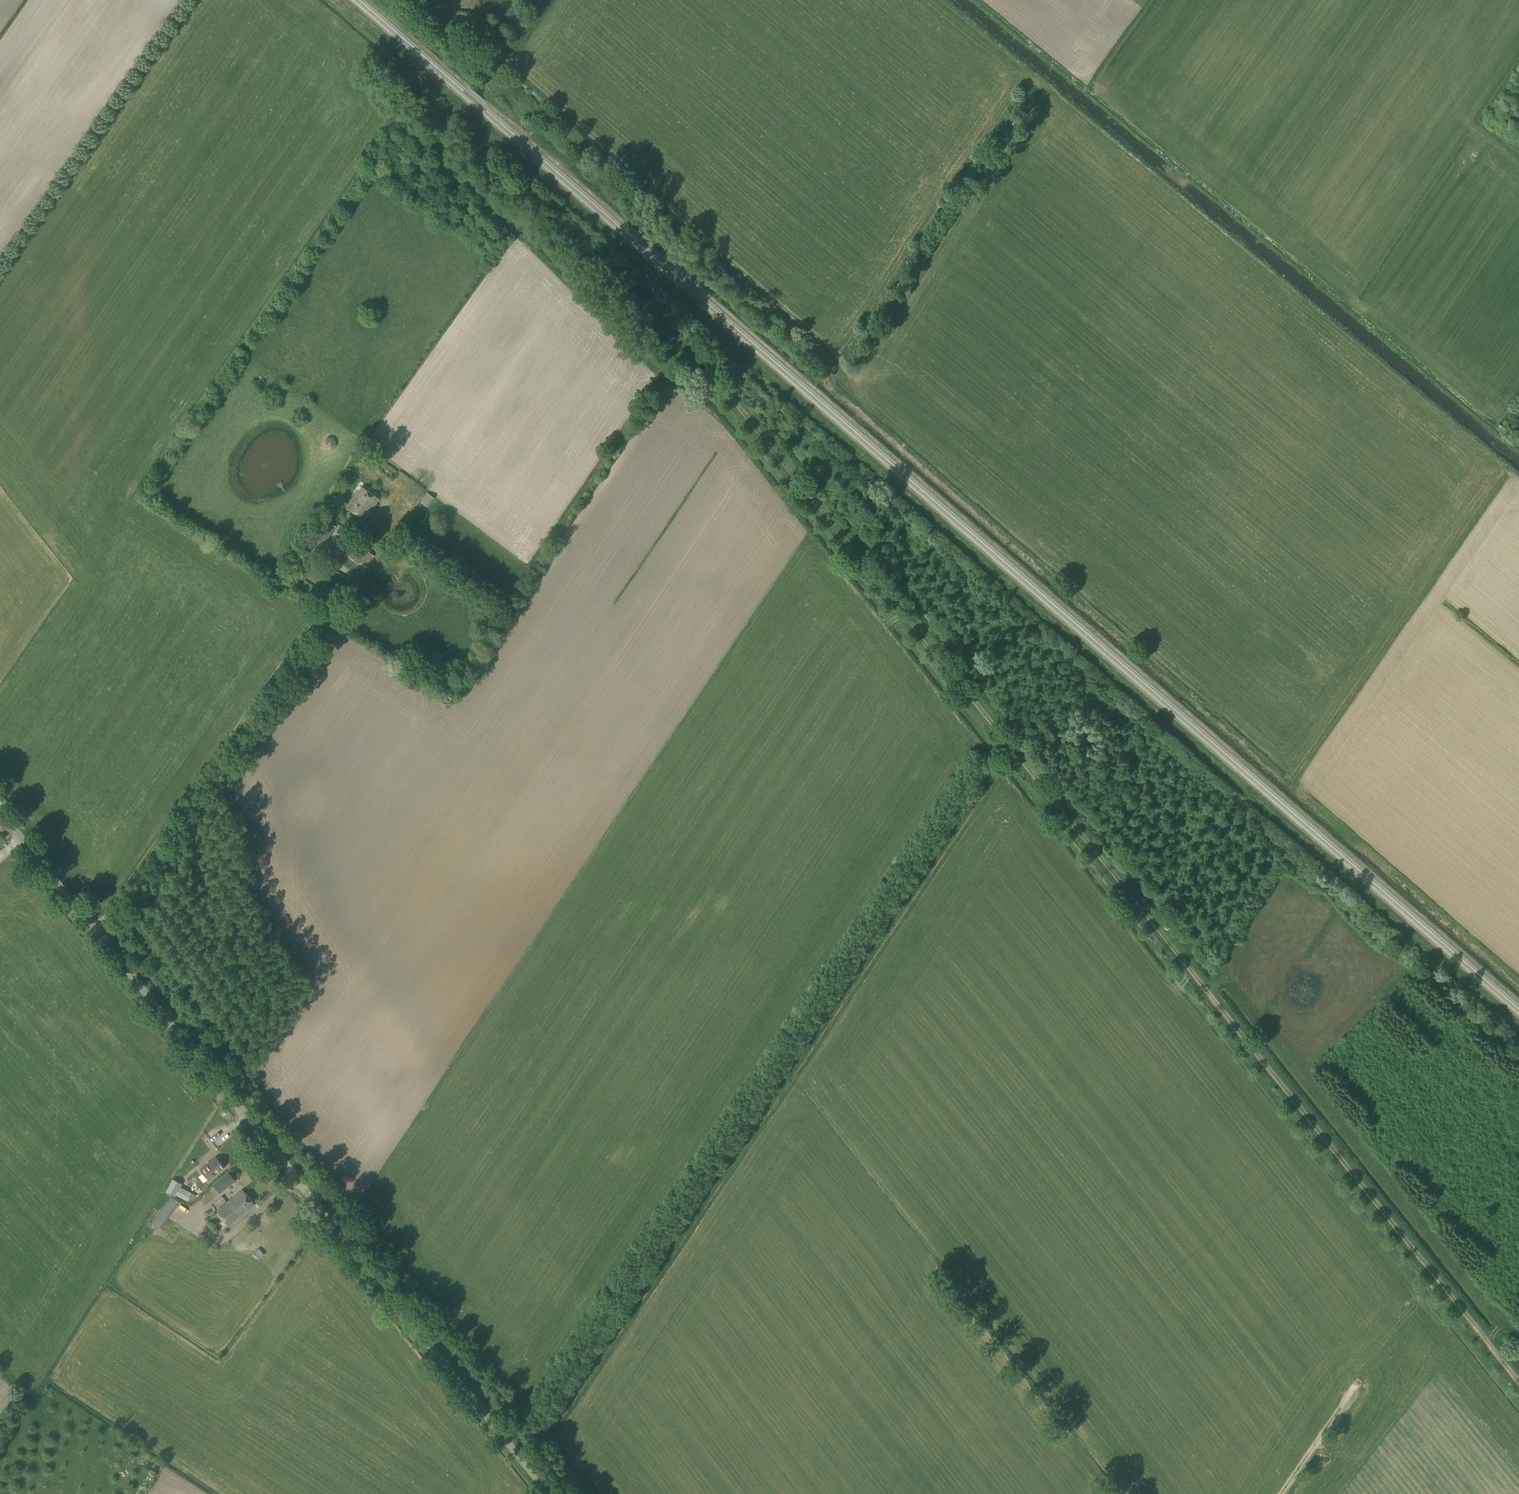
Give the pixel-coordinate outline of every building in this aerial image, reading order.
[(364,520),(379,499),(361,487),(347,508),(364,520)] [(426,493),(420,502),(428,507),(434,499),(434,498),(426,493)] [(365,568),(374,556),(368,552),(369,551),(357,542),(347,555),(359,564),(360,563),(365,568)] [(219,1157),(217,1158),(216,1157),(200,1170),(208,1180),(224,1167),(223,1166),(225,1164),(219,1157)] [(219,1193),(235,1181),(228,1172),(213,1185),(219,1193)] [(179,1186),(174,1195),(191,1203),(195,1195),(179,1186)] [(228,1226),(254,1205),(242,1190),(216,1211),(228,1226)] [(161,1228),(180,1202),(171,1196),(152,1222),(161,1228)] [(258,1248),(254,1252),(260,1258),(264,1255),(258,1248)]
